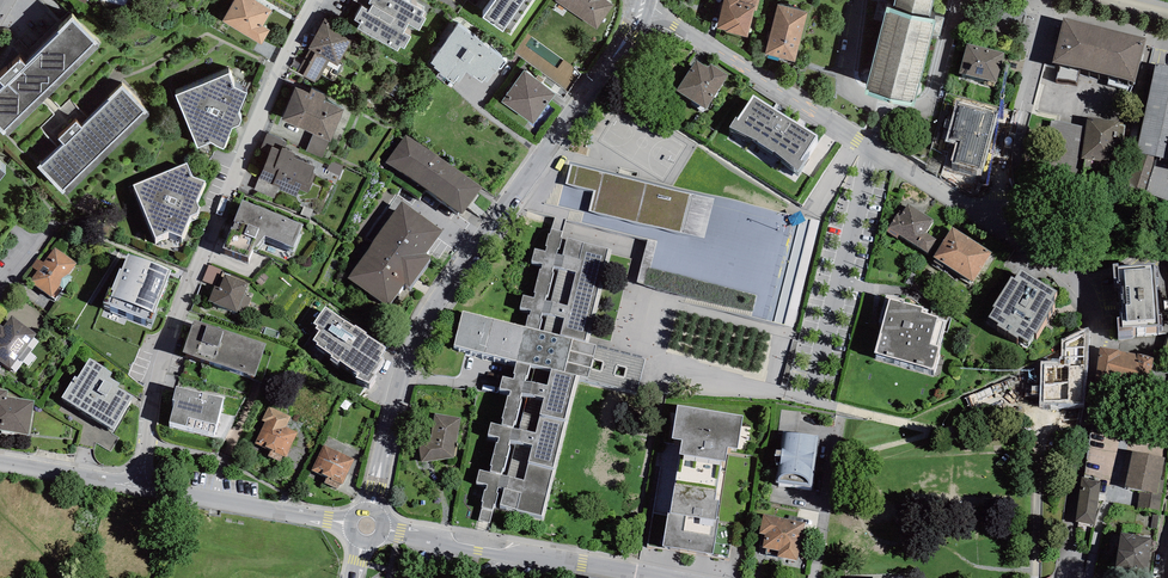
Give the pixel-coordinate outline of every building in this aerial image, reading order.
[(222,21),(261,45),(271,30),(263,25),(272,10),(256,0),(235,0),(222,21)] [(405,0),(371,0),(369,4),(372,5),(369,10),(362,6),(354,20),(361,24),(358,29),(398,51),(400,47),(404,49),(411,37),(404,32),(409,24),(420,30),(426,19),(423,17),(425,11),(405,0)] [(483,18),(510,36),(535,0),(496,0),(483,18)] [(555,1),(597,30),(614,5),(606,0),(555,0),(555,1)] [(717,28),(726,30),(726,32),(748,38),(755,11),(757,11),(760,0),(724,0),(717,28)] [(866,89),(869,90),(869,91),(912,103),(912,101),(914,102),(932,34),(939,36),(944,18),(935,16),(935,13),(931,12),(934,0),(895,0),(893,9),(887,7),(866,89)] [(778,4),(765,54),(796,62),(808,12),(778,4)] [(4,135),(6,133),(8,136),(99,48),(97,46),(99,45),(72,17),(57,32),(59,33),(26,65),(20,59),(0,78),(0,82),(3,85),(0,88),(0,131),(4,135)] [(355,34),(325,18),(308,49),(310,50),(296,72),(317,83),(321,75),(334,81),(344,64),(340,62),(355,34)] [(1146,38),(1063,18),(1052,62),(1060,64),(1079,69),(1135,82),(1146,38)] [(504,58),(458,25),(431,63),(435,66),(434,68),(441,72),(439,74),(453,84),(456,81),(459,83),(466,72),(481,83),(483,80),(487,82),(504,58)] [(1004,52),(966,43),(959,74),(997,83),(1004,52)] [(710,64),(708,67),(696,59),(676,90),(706,109),(728,75),(710,64)] [(1156,62),(1136,152),(1167,159),(1167,65),(1156,62)] [(1079,69),(1060,64),(1056,78),(1067,80),(1076,82),(1079,69)] [(536,79),(524,71),(501,102),(533,125),(556,94),(541,83),(543,79),(538,75),(536,79)] [(197,149),(209,144),(224,150),(233,128),(239,126),(242,119),(240,112),(248,93),(235,87),(229,73),(175,95),(197,149)] [(122,86),(108,99),(109,101),(81,128),(76,122),(58,139),(64,145),(42,166),(40,164),(37,167),(63,194),(65,192),(67,195),(149,116),(146,113),(147,112),(122,86)] [(309,93),(295,87),(281,119),(314,134),(330,141),(331,141),(346,109),(325,100),(327,95),(311,88),(309,93)] [(54,135),(63,128),(57,121),(81,103),(75,94),(41,119),(54,135)] [(818,135),(753,94),(737,118),(735,117),(729,128),(758,141),(757,142),(773,152),(774,150),(798,170),(804,162),(801,160),(818,135)] [(983,170),(998,114),(956,103),(946,141),(956,143),(951,161),(983,170)] [(1121,121),(1088,116),(1082,158),(1114,163),(1116,149),(1120,125),(1121,121)] [(1125,126),(1120,125),(1116,149),(1121,150),(1125,126)] [(267,134),(261,149),(270,152),(272,147),(281,150),(282,148),(284,149),(287,141),(267,134)] [(330,141),(314,134),(306,151),(322,159),(330,141)] [(481,188),(406,134),(386,162),(461,215),(481,188)] [(281,150),(272,147),(270,152),(260,177),(259,179),(279,187),(278,189),(296,196),(299,190),(309,193),(316,174),(312,173),(315,166),(294,158),(296,153),(284,149),(282,148),(281,150)] [(331,161),(327,170),(339,176),(343,167),(331,161)] [(155,238),(167,233),(182,239),(191,217),(197,216),(200,208),(198,202),(206,182),(193,177),(187,163),(133,185),(155,238)] [(692,194),(570,164),(565,184),(593,191),(588,210),(682,234),(692,194)] [(259,179),(260,177),(259,177),(254,190),(275,198),(278,189),(279,187),(259,179)] [(295,247),(304,224),(242,200),(223,248),(249,258),(254,246),(256,247),(266,235),(295,247)] [(443,231),(402,202),(348,278),(388,307),(404,285),(409,289),(432,257),(426,254),(443,231)] [(934,220),(908,203),(902,212),(899,210),(886,231),(897,238),(900,235),(931,255),(940,241),(926,233),(934,220)] [(313,210),(304,206),(301,215),(310,218),(313,210)] [(992,252),(952,227),(933,257),(973,282),(992,252)] [(562,255),(556,254),(557,249),(559,249),(562,237),(560,237),(562,231),(551,228),(550,234),(548,233),(545,246),(547,246),(545,251),(534,248),(531,261),(542,264),(541,269),(540,268),(534,292),(536,293),(534,298),(523,295),(520,307),(531,310),(530,316),(527,315),(524,327),(539,330),(542,318),(540,318),(542,312),(547,313),(549,314),(552,302),(550,302),(545,300),(546,296),(548,296),(554,272),(552,272),(553,266),(559,267),(561,268),(564,256),(562,255)] [(608,248),(567,238),(562,255),(564,256),(561,268),(559,267),(550,302),(552,302),(549,314),(547,313),(543,331),(585,342),(608,248)] [(77,263),(55,247),(43,262),(38,258),(32,266),(37,270),(29,282),(51,298),(59,287),(63,289),(73,276),(69,274),(77,263)] [(171,271),(128,253),(121,269),(120,269),(112,288),(109,287),(103,302),(153,322),(156,314),(154,313),(171,271)] [(1118,264),(1113,264),(1118,332),(1133,331),(1133,328),(1159,326),(1155,263),(1118,266),(1118,264)] [(222,270),(209,265),(202,280),(215,286),(222,270)] [(1057,291),(1020,268),(1014,277),(1011,275),(992,305),(995,307),(989,316),(998,322),(996,324),(1017,338),(1018,336),(1028,342),(1054,303),(1051,301),(1057,291)] [(208,302),(237,312),(238,310),(244,295),(248,283),(225,274),(220,287),(215,286),(215,285),(208,302)] [(252,298),(244,295),(238,310),(246,313),(252,298)] [(923,307),(889,298),(874,353),(934,370),(947,321),(938,318),(938,316),(922,312),(923,307)] [(355,326),(325,306),(314,323),(317,325),(316,328),(319,330),(313,340),(317,343),(316,345),(332,355),(331,357),(339,362),(340,360),(358,373),(356,376),(368,384),(375,374),(373,373),(382,358),(380,357),(386,347),(366,334),(367,332),(356,325),(355,326)] [(463,311),(454,345),(517,360),(531,364),(535,365),(576,375),(576,377),(637,392),(645,360),(596,347),(596,345),(585,342),(543,331),(539,330),(524,327),(463,311)] [(12,316),(3,327),(0,324),(0,360),(2,362),(11,368),(18,359),(28,346),(37,334),(12,316)] [(266,344),(194,320),(183,352),(255,376),(266,344)] [(1062,361),(1041,361),(1039,403),(1085,401),(1088,370),(1088,327),(1062,339),(1062,361)] [(32,349),(28,346),(18,359),(22,362),(32,349)] [(1153,357),(1101,347),(1094,380),(1147,390),(1153,357)] [(112,372),(89,358),(77,378),(75,376),(61,397),(114,430),(134,397),(117,386),(119,383),(109,377),(112,372)] [(531,364),(517,360),(513,374),(515,374),(514,379),(503,376),(500,388),(511,391),(510,396),(507,395),(502,418),(503,419),(502,425),(491,423),(488,434),(500,437),(498,443),(496,442),(490,465),(492,465),(490,472),(480,470),(477,482),(487,485),(486,490),(484,489),(481,501),(483,502),(478,520),(490,523),(494,504),(496,505),(498,493),(497,493),(498,487),(504,488),(507,489),(510,477),(507,476),(501,475),(502,470),(503,468),(505,468),(511,446),(508,445),(510,440),(516,441),(518,442),(521,430),(519,429),(513,428),(514,421),(517,422),(522,399),(520,398),(521,392),(527,394),(530,394),(533,383),(531,382),(524,381),(525,376),(528,377),(531,364)] [(576,377),(576,375),(535,365),(531,382),(533,383),(530,394),(527,394),(519,429),(521,430),(518,442),(516,441),(507,476),(510,477),(507,489),(504,488),(500,506),(542,516),(576,377)] [(224,398),(176,386),(172,400),(174,401),(169,423),(215,434),(224,398)] [(0,389),(0,430),(29,434),(34,401),(7,396),(8,390),(0,389)] [(743,415),(677,405),(672,438),(682,440),(670,512),(668,512),(663,546),(728,557),(730,545),(715,543),(729,455),(726,455),(728,446),(738,448),(743,415)] [(291,416),(269,406),(261,421),(265,422),(255,443),(270,450),(267,456),(280,462),(283,456),(286,458),(298,433),(286,427),(291,416)] [(782,410),(779,430),(798,432),(801,411),(782,410)] [(435,413),(430,441),(418,443),(421,463),(454,458),(461,417),(435,413)] [(83,431),(83,443),(91,443),(91,431),(83,431)] [(818,436),(782,431),(776,483),(812,487),(818,436)] [(119,436),(115,434),(112,441),(100,434),(98,439),(113,447),(119,436)] [(355,459),(324,445),(312,470),(326,477),(324,483),(338,489),(340,484),(343,485),(355,459)] [(1165,457),(1133,450),(1124,486),(1140,490),(1157,494),(1160,480),(1165,457)] [(1101,481),(1082,478),(1075,522),(1095,525),(1101,481)] [(1164,481),(1160,480),(1157,494),(1140,490),(1138,507),(1158,510),(1164,481)] [(805,522),(763,514),(759,533),(765,535),(762,548),(778,551),(777,557),(798,561),(805,522)] [(1153,537),(1121,533),(1116,566),(1148,571),(1153,537)]
